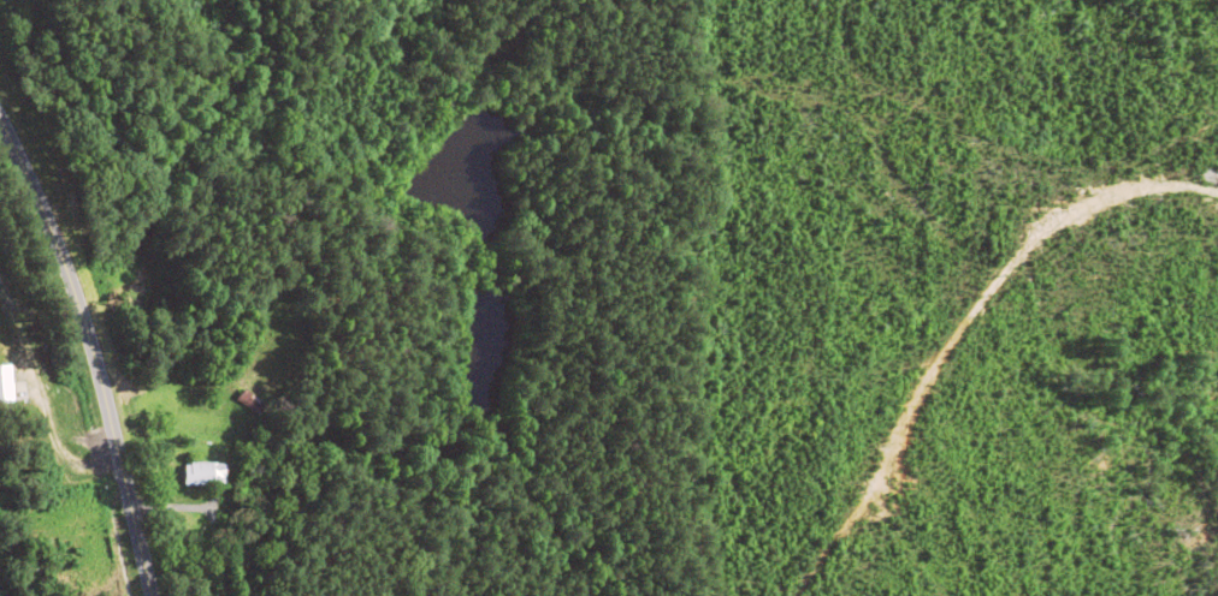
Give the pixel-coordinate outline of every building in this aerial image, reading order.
[(10,401),(7,365),(0,365),(0,402),(10,401)] [(238,397),(255,415),(262,409),(245,391),(238,397)] [(224,463),(180,463),(180,485),(224,485),(224,463)]
